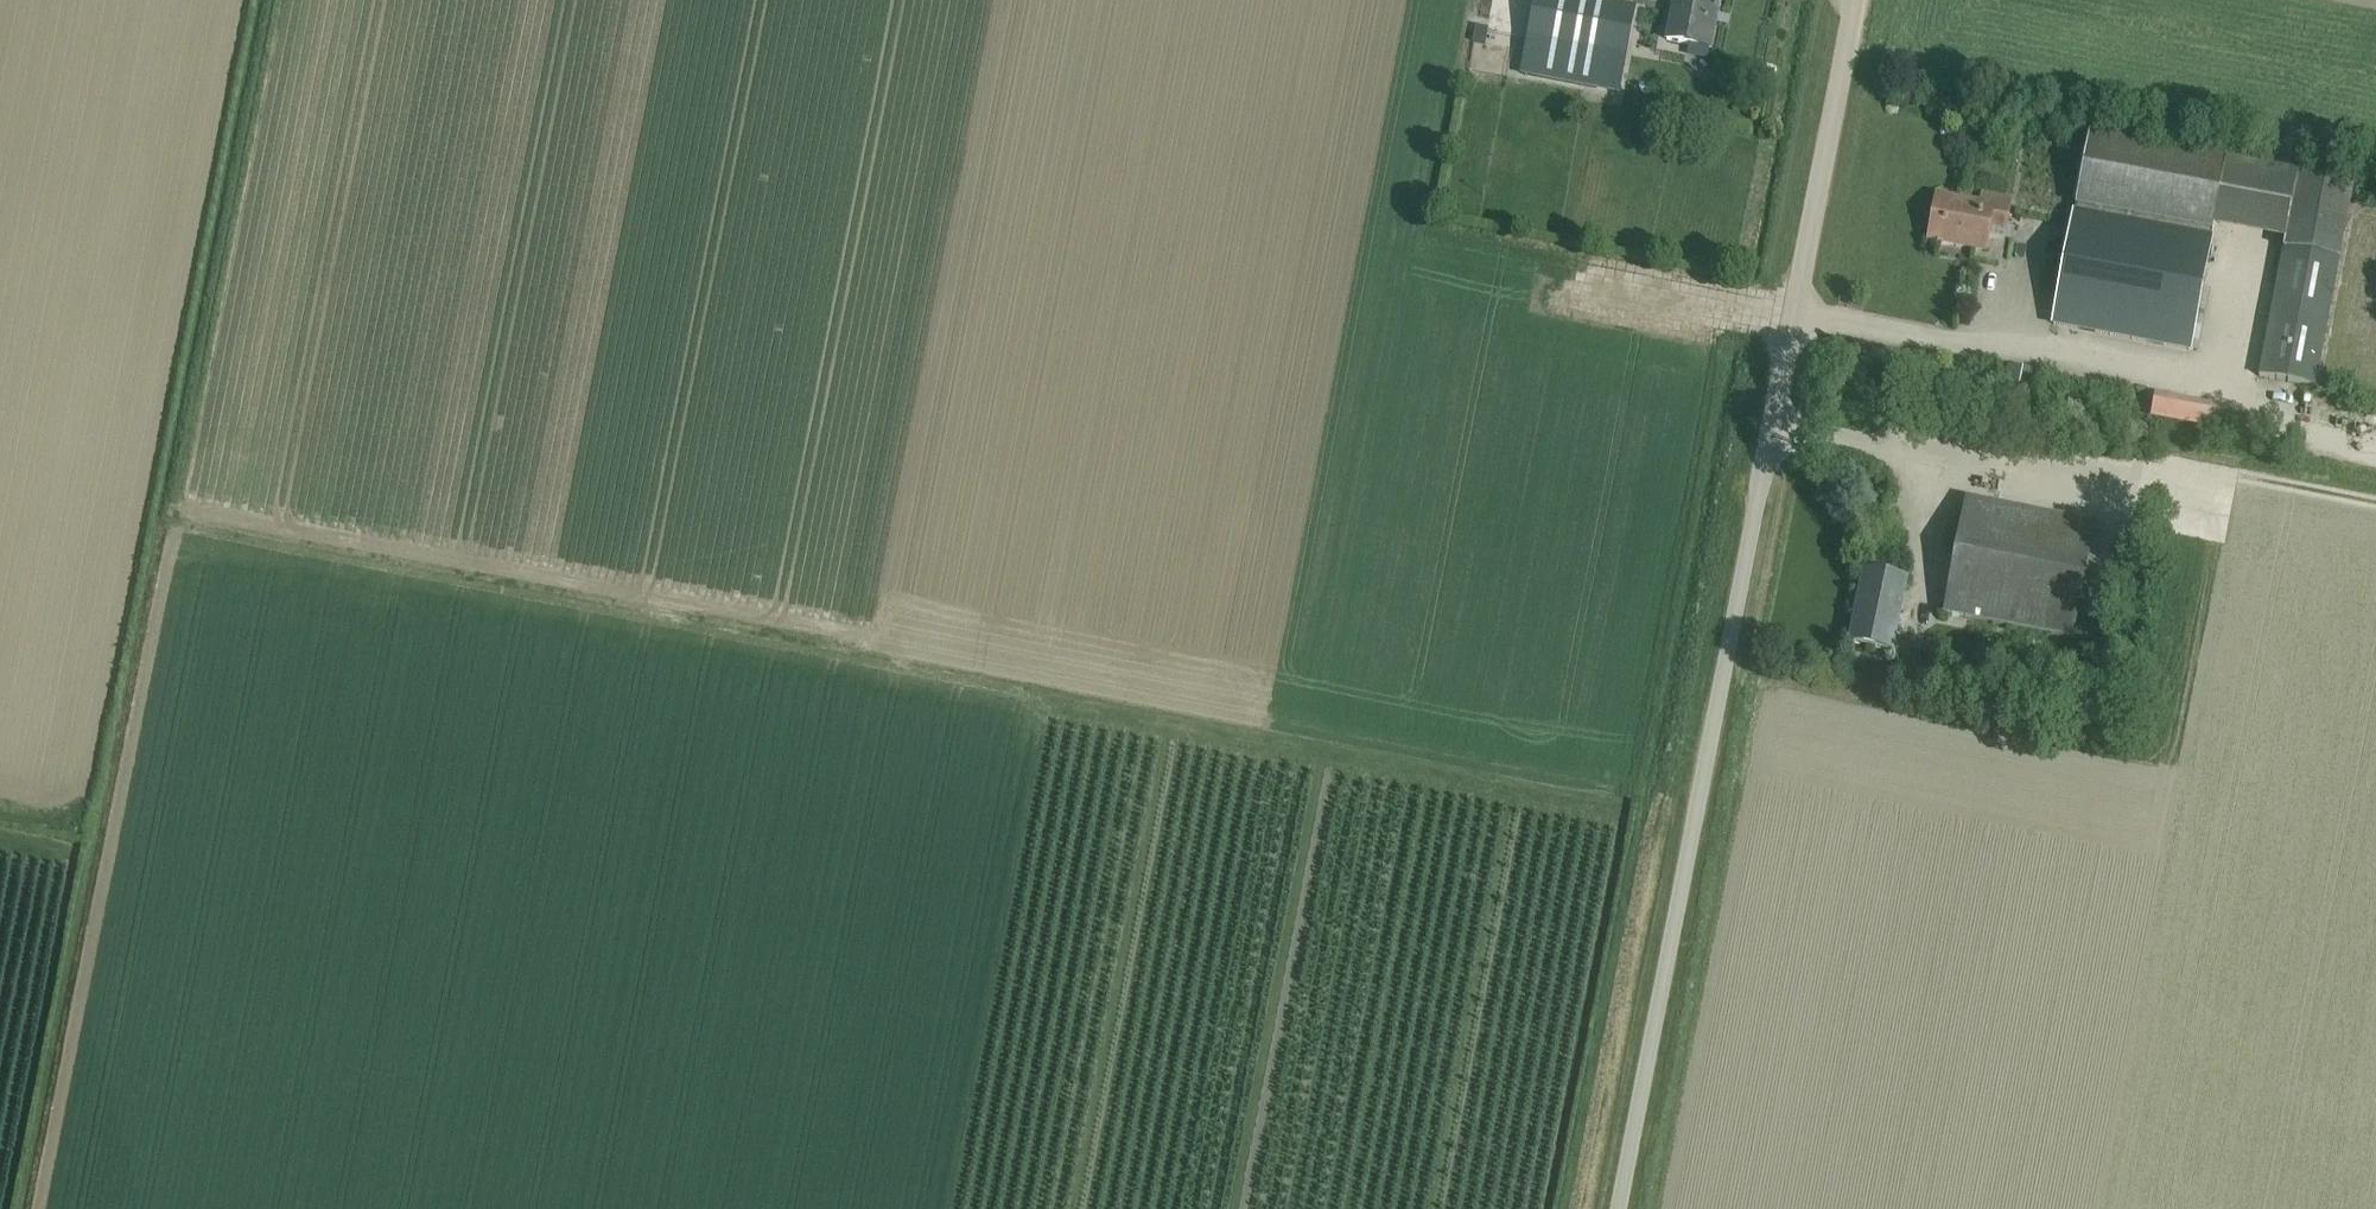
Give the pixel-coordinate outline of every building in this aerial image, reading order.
[(1634,10),(1586,0),(1492,0),(1479,65),(1618,92),(1634,10)] [(1720,7),(1715,6),(1717,0),(1674,0),(1665,39),(1709,49),(1718,12),(1719,12),(1720,7)] [(2076,201),(2213,227),(2225,163),(2089,137),(2076,201)] [(2297,176),(2283,250),(2339,261),(2353,187),(2297,176)] [(2005,232),(2011,199),(1982,194),(1980,204),(1936,196),(1929,239),(1987,250),(1990,230),(2005,232)] [(2213,227),(2076,201),(2053,324),(2189,350),(2213,227)] [(2339,261),(2283,250),(2259,377),(2315,387),(2339,261)] [(2176,399),(2154,395),(2151,415),(2172,419),(2176,399)] [(2072,638),(2094,524),(1966,499),(1944,613),(2072,638)] [(1892,651),(1906,581),(1864,572),(1849,643),(1892,651)]
